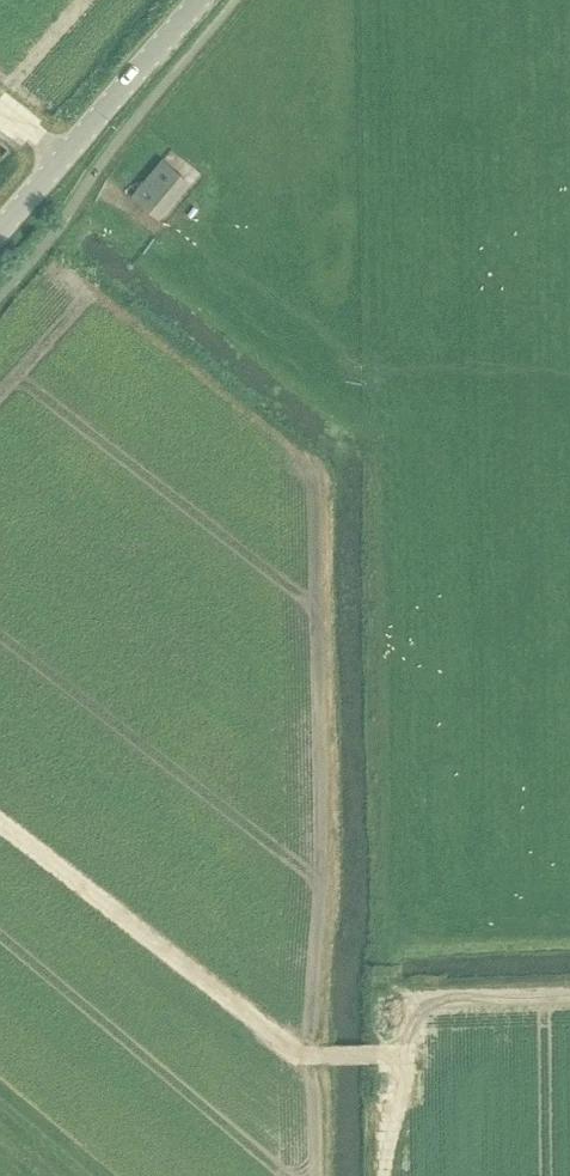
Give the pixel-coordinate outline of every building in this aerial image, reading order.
[(162,159),(132,194),(154,212),(184,178),(162,159)]
